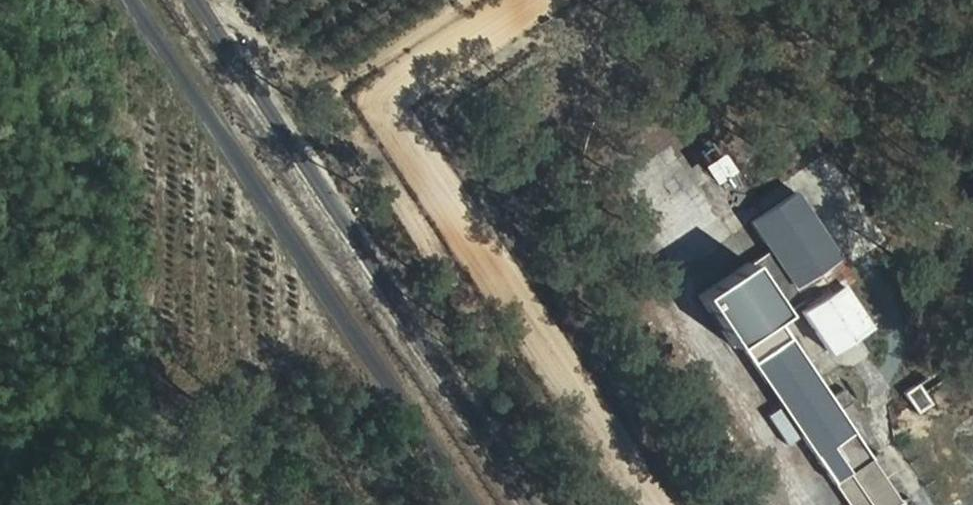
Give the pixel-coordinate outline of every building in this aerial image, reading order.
[(712,183),(731,169),(719,152),(699,166),(712,183)] [(746,221),(791,289),(840,257),(795,190),(746,221)] [(693,291),(726,342),(739,334),(853,504),(908,504),(746,264),(693,291)] [(828,267),(795,288),(801,298),(834,277),(828,267)] [(825,355),(867,328),(839,284),(796,311),(825,355)] [(918,383),(904,392),(917,413),(931,404),(918,383)]
